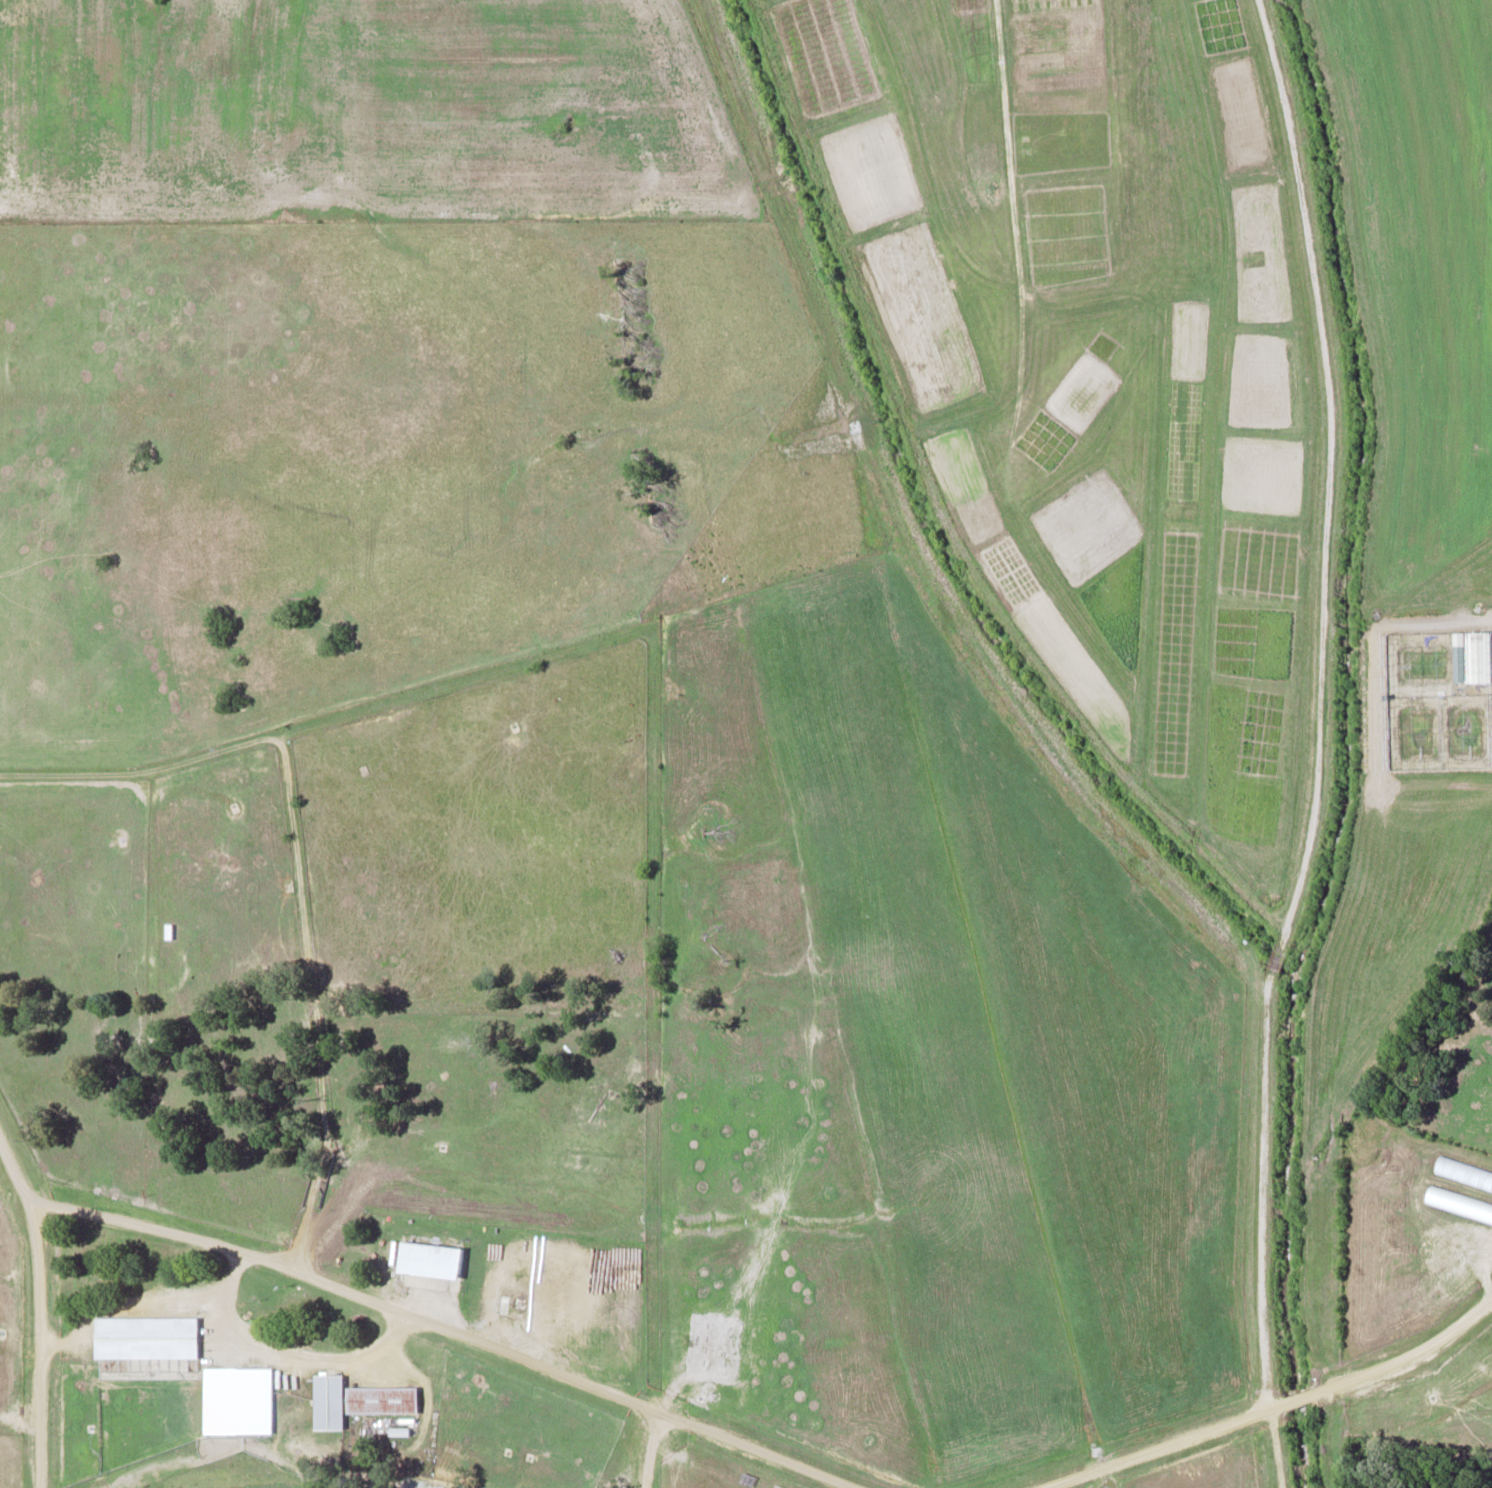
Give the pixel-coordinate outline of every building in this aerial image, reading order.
[(1468,682),(1488,682),(1488,631),(1468,631),(1468,682)] [(1437,1153),(1431,1172),(1491,1191),(1491,1170),(1437,1153)] [(1427,1183),(1422,1202),(1491,1222),(1491,1201),(1427,1183)] [(458,1277),(461,1245),(399,1239),(395,1271),(458,1277)] [(509,1250),(503,1316),(566,1322),(573,1257),(509,1250)] [(93,1315),(93,1356),(195,1356),(195,1315),(93,1315)] [(271,1428),(269,1364),(203,1365),(204,1429),(271,1428)] [(341,1373),(313,1373),(313,1427),(341,1427),(341,1373)] [(416,1412),(416,1385),(345,1385),(345,1412),(416,1412)]
